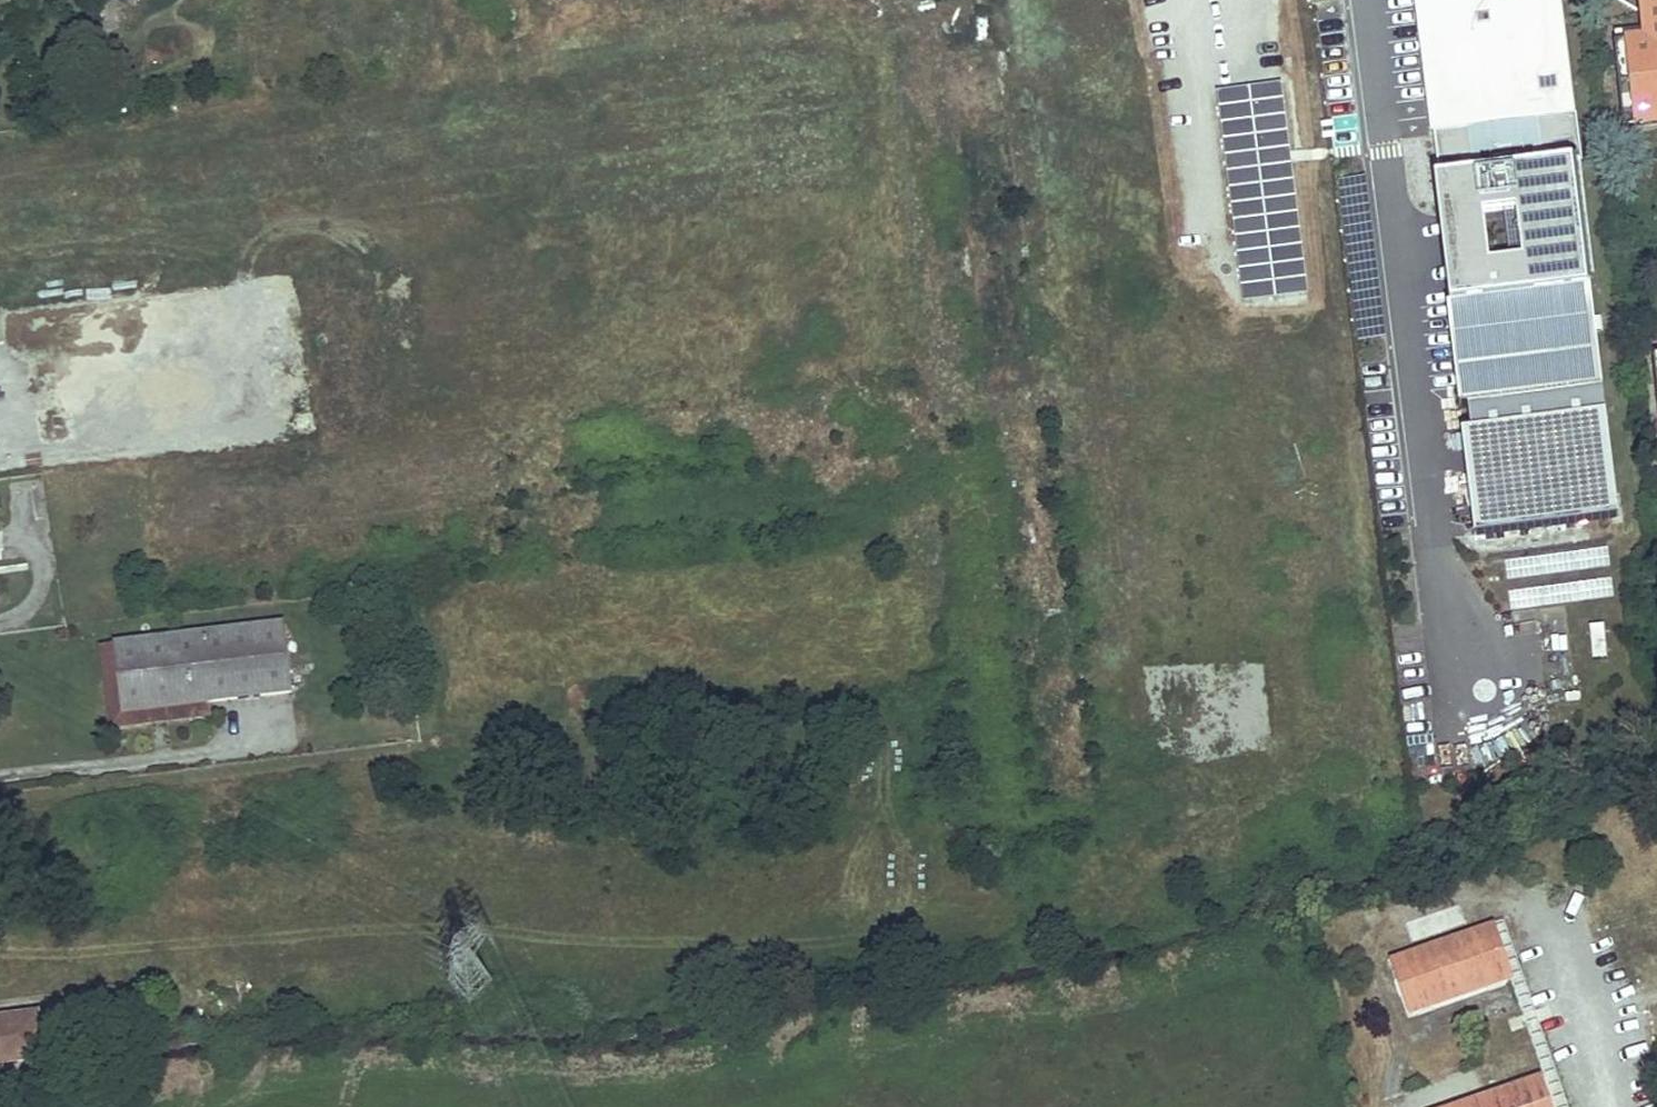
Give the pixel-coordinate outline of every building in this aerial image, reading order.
[(1556,0),(1420,0),(1436,131),(1432,131),(1438,181),(1489,175),(1515,172),(1531,295),(1504,298),(1457,304),(1470,407),(1604,390),(1576,164),(1580,164),(1573,115),(1570,115),(1556,0)] [(990,48),(989,15),(938,16),(938,49),(990,48)] [(1489,175),(1504,298),(1531,295),(1515,172),(1489,175)] [(281,624),(114,646),(122,713),(206,702),(289,691),(281,624)] [(1606,658),(1602,626),(1589,628),(1593,660),(1606,658)] [(101,647),(111,726),(207,714),(206,702),(122,713),(114,646),(101,647)] [(1457,905),(1405,923),(1412,941),(1463,924),(1457,905)] [(1492,928),(1393,963),(1410,1012),(1509,978),(1492,928)] [(1,1059),(1,1064),(42,1059),(37,1017),(0,1021),(0,1059),(1,1059)] [(1459,1106),(1548,1106),(1539,1080),(1459,1106)]
